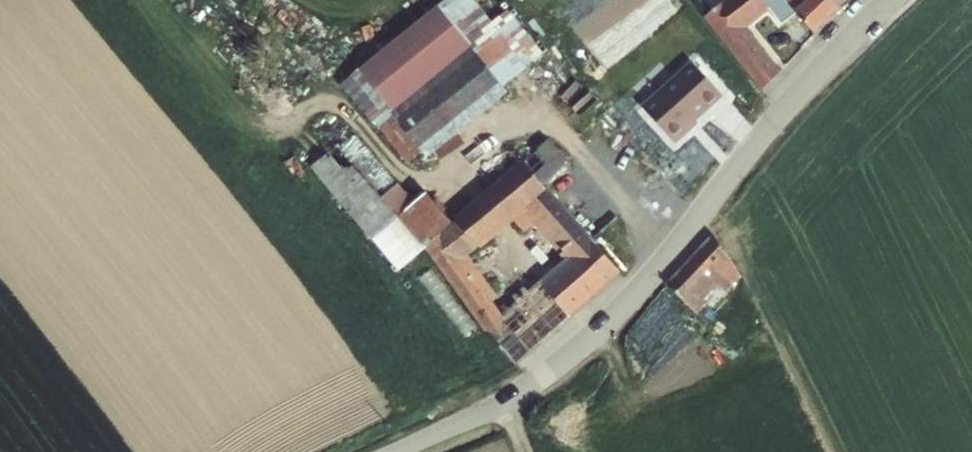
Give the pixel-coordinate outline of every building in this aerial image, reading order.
[(762,91),(779,73),(743,28),(768,8),(781,25),(797,12),(788,0),(727,0),(706,17),(762,91)] [(797,12),(801,17),(815,34),(822,26),(839,9),(833,1),(832,0),(788,0),(797,12)] [(459,35),(365,110),(372,118),(468,46),(467,45),(459,35)] [(372,118),(411,164),(517,79),(485,42),(473,52),(468,46),(372,118)] [(699,53),(641,106),(678,145),(735,92),(699,53)] [(355,136),(339,149),(396,214),(412,202),(355,136)] [(523,162),(542,183),(566,162),(548,141),(523,162)] [(378,230),(396,214),(339,149),(322,164),(378,230)] [(621,272),(542,183),(523,162),(488,193),(510,218),(513,218),(525,208),(539,223),(571,259),(556,272),(584,304),(621,272)] [(412,202),(396,214),(409,230),(424,247),(437,236),(451,224),(424,192),(412,202)] [(510,218),(488,193),(473,205),(496,231),(510,218)] [(473,205),(454,222),(477,248),(496,231),(473,205)] [(525,208),(513,218),(527,234),(539,223),(525,208)] [(477,248),(454,222),(451,224),(437,236),(470,274),(475,271),(466,257),(477,248)] [(714,233),(669,284),(689,302),(704,285),(733,253),(733,252),(714,233)] [(541,285),(502,319),(488,301),(478,287),(484,282),(475,271),(470,274),(437,236),(424,247),(498,344),(517,365),(570,317),(541,285)] [(570,317),(584,304),(556,272),(541,285),(570,317)] [(494,296),(484,282),(478,287),(488,301),(494,296)] [(713,294),(704,285),(689,302),(699,310),(713,294)] [(651,356),(688,316),(663,293),(626,333),(651,356)]
